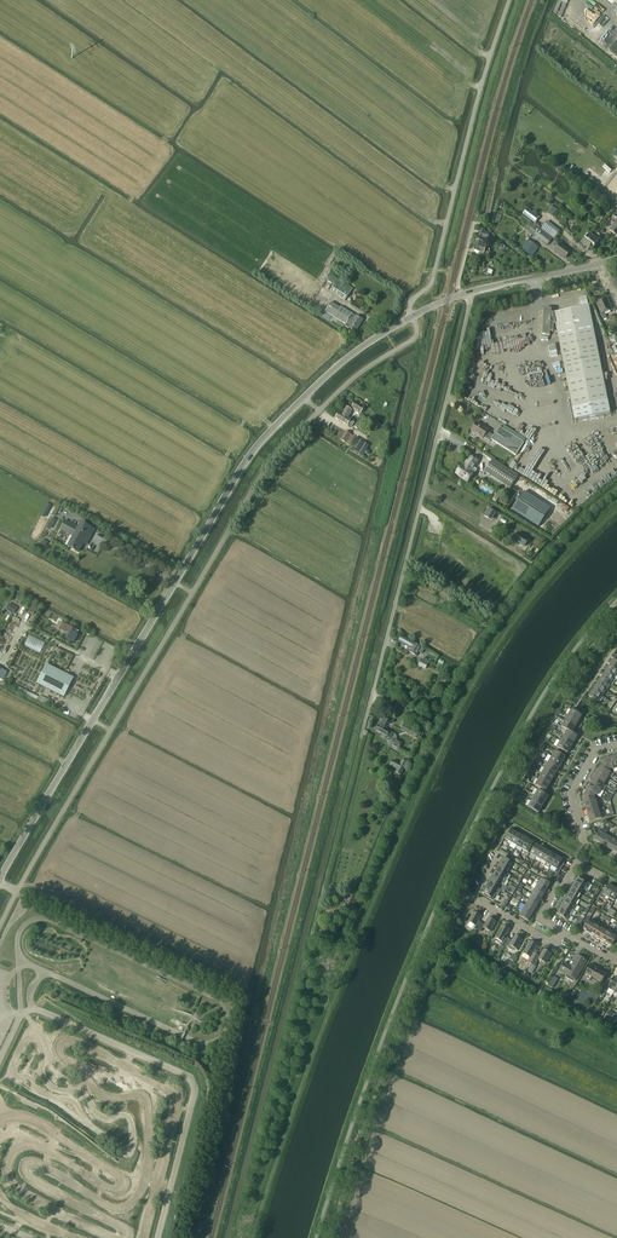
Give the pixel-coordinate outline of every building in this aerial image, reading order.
[(554,13),(562,16),(568,2),(563,0),(561,0),(559,3),(558,3),(554,13)] [(605,43),(610,39),(606,35),(602,39),(605,43)] [(606,164),(603,167),(610,173),(612,171),(606,164)] [(554,218),(559,212),(552,206),(547,213),(554,218)] [(539,217),(527,209),(523,215),(535,223),(539,217)] [(542,223),(540,225),(543,227),(541,229),(553,238),(553,239),(554,239),(560,231),(547,221),(544,225),(542,223)] [(553,238),(541,229),(541,230),(531,223),(526,230),(548,246),(553,239),(553,238)] [(480,229),(478,236),(488,239),(489,234),(484,233),(485,230),(480,229)] [(582,242),(583,243),(581,246),(588,251),(590,248),(590,247),(592,245),(595,247),(599,241),(589,234),(586,240),(584,238),(582,242)] [(486,246),(482,245),(483,243),(479,242),(479,239),(477,238),(476,241),(473,251),(480,253),(484,254),(486,246)] [(539,248),(528,240),(521,250),(532,257),(539,248)] [(552,247),(555,250),(555,251),(566,259),(570,252),(559,244),(560,244),(556,241),(552,247)] [(331,291),(345,301),(354,288),(332,274),(328,281),(335,285),(331,291)] [(606,318),(604,313),(611,310),(606,299),(596,303),(601,314),(601,315),(603,319),(606,318)] [(349,328),(353,321),(356,317),(352,315),(352,314),(341,307),(340,308),(331,302),(325,312),(346,324),(345,326),(349,328)] [(610,414),(608,402),(589,307),(553,314),(551,314),(552,309),(544,309),(542,335),(550,336),(550,332),(557,332),(575,421),(610,414)] [(356,317),(353,321),(349,328),(356,332),(363,320),(356,316),(356,317)] [(527,371),(528,378),(545,376),(544,365),(532,366),(533,370),(527,371)] [(355,422),(351,420),(352,420),(348,418),(353,410),(361,414),(365,407),(357,401),(351,410),(347,407),(342,414),(339,412),(336,418),(348,426),(351,428),(355,422)] [(477,422),(471,431),(483,439),(484,437),(490,441),(491,440),(516,456),(524,443),(499,427),(493,436),(487,432),(489,430),(477,422)] [(346,431),(341,440),(346,443),(347,441),(351,444),(355,437),(346,431)] [(361,440),(354,451),(363,457),(367,450),(366,449),(369,445),(361,440)] [(477,470),(474,468),(478,461),(471,457),(464,467),(461,465),(455,475),(467,483),(473,473),(474,474),(477,470)] [(493,459),(485,472),(510,488),(519,476),(493,459)] [(524,491),(512,509),(538,526),(550,508),(524,491)] [(47,503),(41,515),(45,518),(52,506),(47,503)] [(489,508),(484,516),(492,521),(496,513),(489,508)] [(52,517),(47,527),(51,530),(56,520),(52,517)] [(60,530),(72,536),(67,547),(78,553),(83,544),(86,546),(94,530),(80,523),(77,527),(64,520),(60,530)] [(528,540),(519,534),(514,540),(524,547),(528,540)] [(11,605),(8,611),(14,614),(18,608),(11,605)] [(33,615),(36,610),(29,607),(27,612),(33,615)] [(62,623),(59,629),(68,633),(65,638),(67,640),(73,643),(79,632),(62,623)] [(402,636),(399,641),(412,649),(410,652),(416,656),(418,652),(422,654),(425,649),(421,647),(412,642),(402,636)] [(421,659),(418,665),(425,670),(430,662),(426,660),(425,661),(421,659)] [(47,664),(37,684),(64,697),(73,678),(47,664)] [(609,666),(605,672),(614,678),(616,673),(616,672),(609,666)] [(614,678),(605,672),(601,678),(610,684),(614,678)] [(610,684),(601,678),(597,684),(606,690),(610,684)] [(606,690),(597,684),(593,690),(602,696),(606,690)] [(597,702),(602,696),(593,690),(589,697),(597,702)] [(568,715),(578,722),(582,716),(572,710),(568,715)] [(575,727),(578,722),(568,715),(565,721),(575,727)] [(379,725),(376,730),(393,740),(394,738),(397,739),(397,738),(397,737),(396,735),(394,733),(386,729),(390,722),(384,718),(380,725),(379,725)] [(567,731),(572,733),(575,727),(565,721),(561,727),(567,731)] [(404,724),(401,730),(416,739),(419,733),(404,724)] [(564,736),(574,742),(578,736),(572,733),(567,731),(564,736)] [(571,748),(574,742),(564,736),(561,742),(571,748)] [(402,743),(397,739),(394,738),(393,740),(390,745),(390,746),(398,751),(402,743)] [(568,754),(571,748),(561,742),(557,748),(568,754)] [(552,757),(562,763),(565,757),(555,751),(552,757)] [(548,763),(559,769),(562,763),(552,757),(548,763)] [(395,759),(393,763),(399,766),(397,769),(402,771),(406,762),(403,760),(400,763),(395,759)] [(604,761),(601,767),(609,772),(611,769),(613,769),(611,759),(610,759),(604,761)] [(545,768),(555,774),(559,769),(548,763),(545,768)] [(614,775),(611,773),(609,772),(601,767),(600,767),(597,772),(607,778),(609,776),(612,778),(614,775)] [(552,780),(555,774),(545,768),(542,774),(552,780)] [(597,772),(594,778),(604,784),(607,778),(597,772)] [(549,786),(552,780),(542,774),(539,780),(549,786)] [(594,778),(590,784),(601,790),(604,784),(594,778)] [(545,791),(549,786),(539,780),(535,785),(545,791)] [(587,790),(588,790),(596,795),(597,796),(601,790),(590,784),(587,790)] [(535,796),(545,802),(548,796),(538,790),(535,796)] [(595,800),(594,797),(596,795),(588,790),(587,790),(584,796),(585,802),(595,800)] [(542,807),(545,802),(535,796),(532,801),(542,807)] [(595,800),(585,802),(584,802),(586,809),(598,806),(596,799),(595,800)] [(538,813),(542,807),(532,801),(528,807),(538,813)] [(586,809),(588,815),(599,812),(598,806),(586,809)] [(601,819),(599,812),(588,815),(590,822),(601,819)] [(510,845),(511,843),(517,833),(511,830),(505,840),(508,841),(507,843),(510,845)] [(605,834),(599,831),(594,840),(600,843),(605,834)] [(517,846),(522,837),(517,833),(511,843),(517,846)] [(606,847),(611,838),(605,834),(600,843),(606,847)] [(522,849),(528,840),(522,837),(517,846),(522,849)] [(616,841),(611,838),(606,847),(611,850),(616,841)] [(528,840),(522,849),(528,853),(534,843),(528,840)] [(536,858),(542,848),(536,844),(530,854),(536,858)] [(541,860),(547,851),(542,848),(536,858),(541,860)] [(546,863),(552,854),(547,851),(541,860),(546,863)] [(551,866),(557,857),(552,854),(546,863),(551,866)] [(557,857),(551,866),(557,869),(555,873),(558,874),(562,868),(559,866),(562,860),(557,857)] [(500,863),(510,869),(513,863),(503,858),(500,863)] [(510,869),(500,863),(497,868),(507,874),(510,869)] [(510,875),(507,874),(497,868),(494,873),(507,880),(510,875)] [(504,885),(507,880),(494,873),(491,878),(501,884),(504,885)] [(498,889),(501,884),(491,878),(489,883),(498,889)] [(538,884),(547,889),(550,884),(541,878),(538,884)] [(574,884),(584,889),(587,891),(591,884),(587,883),(587,884),(577,878),(574,884)] [(501,890),(498,889),(489,883),(486,888),(498,895),(501,890)] [(547,889),(538,884),(535,889),(544,894),(547,889)] [(581,894),(584,889),(574,884),(571,889),(581,894)] [(602,891),(599,896),(604,899),(606,896),(609,898),(614,888),(609,885),(607,889),(606,890),(603,888),(603,889),(602,891)] [(484,894),(483,895),(494,902),(498,895),(486,888),(483,893),(484,894)] [(614,901),(616,897),(616,890),(614,888),(609,898),(612,900),(610,903),(613,904),(614,901)] [(532,894),(541,900),(544,894),(535,889),(532,894)] [(568,894),(578,899),(581,894),(571,889),(568,894)] [(538,905),(541,900),(532,894),(529,900),(538,905)] [(575,904),(578,899),(568,894),(566,899),(575,904)] [(577,906),(575,904),(566,899),(563,904),(574,911),(577,906)] [(534,910),(538,905),(529,900),(525,905),(534,910)] [(572,916),(574,911),(563,904),(560,909),(572,916)] [(531,916),(534,910),(525,905),(522,911),(531,916)] [(568,921),(572,916),(560,909),(557,914),(565,919),(564,920),(567,921),(567,920),(568,921)] [(531,916),(522,911),(519,916),(528,921),(531,916)] [(478,921),(481,916),(474,912),(471,917),(467,915),(463,922),(468,925),(468,926),(473,929),(473,931),(476,933),(478,930),(481,923),(478,921)] [(588,921),(589,921),(590,918),(587,916),(582,925),(585,926),(588,921)] [(489,918),(485,925),(481,923),(478,930),(481,931),(483,928),(491,932),(496,922),(489,918)] [(588,921),(585,926),(582,932),(583,933),(585,931),(589,934),(594,924),(589,921),(588,921)] [(592,938),(593,938),(600,928),(594,924),(589,934),(592,936),(592,938)] [(495,939),(502,943),(500,946),(504,948),(505,945),(509,939),(506,937),(510,930),(503,926),(497,936),(495,939)] [(596,938),(600,940),(606,931),(600,928),(593,938),(595,939),(596,938)] [(606,931),(600,940),(604,942),(603,944),(605,945),(611,934),(606,931)] [(611,934),(605,945),(606,946),(607,945),(611,947),(616,937),(611,934)] [(513,950),(514,948),(517,950),(523,940),(515,935),(512,941),(509,939),(505,945),(508,947),(508,949),(512,951),(513,950)] [(527,962),(531,964),(536,955),(534,953),(538,946),(530,941),(523,954),(530,958),(527,962)] [(536,955),(531,964),(535,967),(539,960),(546,964),(551,954),(544,949),(540,956),(536,955)] [(574,981),(575,980),(581,970),(581,971),(584,966),(586,961),(578,956),(572,966),(571,967),(564,963),(560,971),(567,975),(566,976),(566,978),(573,982),(574,981)] [(599,968),(591,964),(584,976),(590,980),(592,977),(601,983),(607,974),(602,971),(601,972),(597,970),(599,968)] [(603,990),(607,992),(612,995),(615,991),(616,987),(616,978),(614,977),(612,981),(611,983),(607,982),(603,990)] [(609,1010),(604,1018),(610,1022),(615,1014),(609,1010)]
